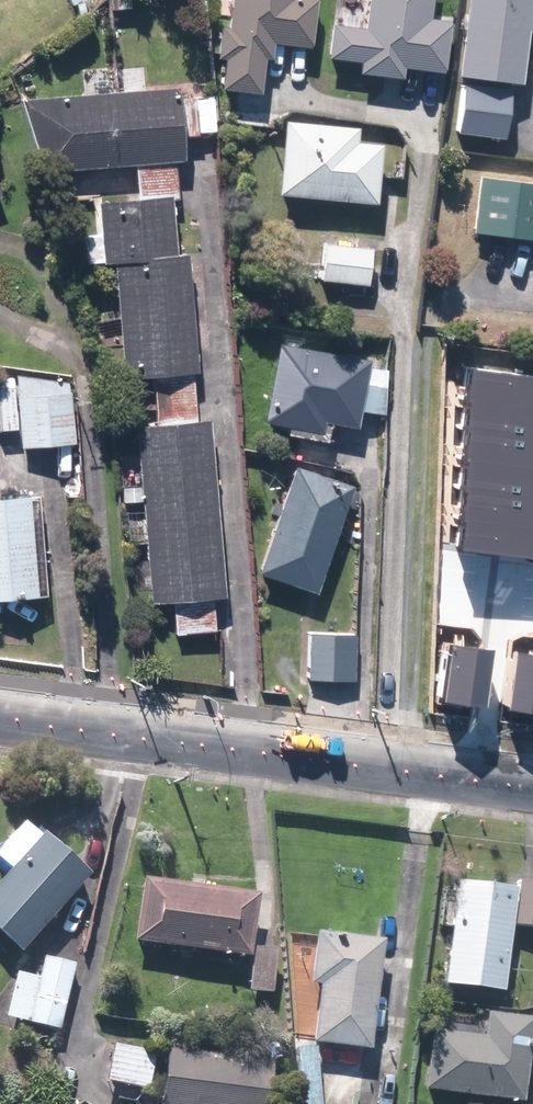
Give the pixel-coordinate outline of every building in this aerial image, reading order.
[(235,26),(222,25),(219,56),(226,56),(223,88),(264,91),(267,55),(276,56),(277,40),(315,44),(319,0),(237,0),(235,26)] [(368,26),(334,23),(331,57),(363,60),(361,74),(405,78),(406,69),(448,73),(453,18),(431,16),(433,0),(370,0),(368,26)] [(461,74),(524,82),(532,18),(532,0),(471,0),(461,74)] [(517,88),(459,85),(457,134),(514,137),(517,88)] [(25,95),(48,171),(135,161),(139,197),(101,201),(104,234),(88,236),(91,264),(116,261),(129,377),(155,374),(160,424),(135,427),(155,601),(175,599),(179,634),(219,629),(216,597),(230,595),(210,420),(200,421),(195,371),(204,370),(191,252),(178,254),(172,196),(180,195),(176,159),(190,157),(187,134),(219,130),(215,94),(183,97),(183,93),(25,95)] [(361,125),(287,119),(280,193),(380,202),(385,141),(359,139),(361,125)] [(477,176),(473,233),(532,237),(532,180),(477,176)] [(376,244),(328,239),(324,280),(372,284),(376,244)] [(373,358),(283,339),(266,420),(328,433),(331,420),(356,426),(360,408),(384,413),(393,369),(371,365),(373,358)] [(532,406),(532,377),(474,370),(472,400),(532,406)] [(0,379),(0,431),(23,429),(24,448),(76,444),(72,375),(0,379)] [(532,436),(532,406),(472,400),(469,430),(532,436)] [(532,465),(532,436),(469,430),(467,458),(532,465)] [(465,487),(532,495),(532,465),(467,458),(465,487)] [(358,482),(299,461),(260,571),(319,592),(358,482)] [(532,524),(532,495),(465,487),(463,515),(532,524)] [(48,595),(42,492),(0,494),(0,597),(48,595)] [(463,515),(459,546),(532,556),(532,524),(463,515)] [(357,632),(308,631),(308,678),(356,678),(357,632)] [(490,650),(453,647),(447,704),(483,708),(490,650)] [(514,654),(508,713),(532,716),(532,656),(514,654)] [(0,848),(0,855),(11,865),(0,877),(0,931),(21,950),(93,872),(32,814),(0,848)] [(278,946),(254,944),(259,889),(144,877),(137,940),(253,952),(249,985),(274,988),(278,946)] [(513,924),(532,926),(532,879),(517,877),(517,884),(458,879),(449,980),(508,985),(513,924)] [(311,980),(320,981),(314,1045),(302,1044),(298,1078),(306,1078),(304,1094),(356,1100),(361,1044),(372,1045),(384,937),(316,930),(311,980)] [(43,976),(16,970),(5,1015),(61,1027),(76,959),(48,953),(43,976)] [(466,1031),(468,1010),(441,1007),(439,1029),(430,1028),(425,1088),(527,1097),(532,1025),(532,1015),(488,1011),(486,1033),(466,1031)] [(144,1055),(146,1049),(116,1043),(109,1079),(152,1088),(158,1058),(144,1055)] [(167,1048),(162,1103),(269,1103),(273,1057),(167,1048)]
